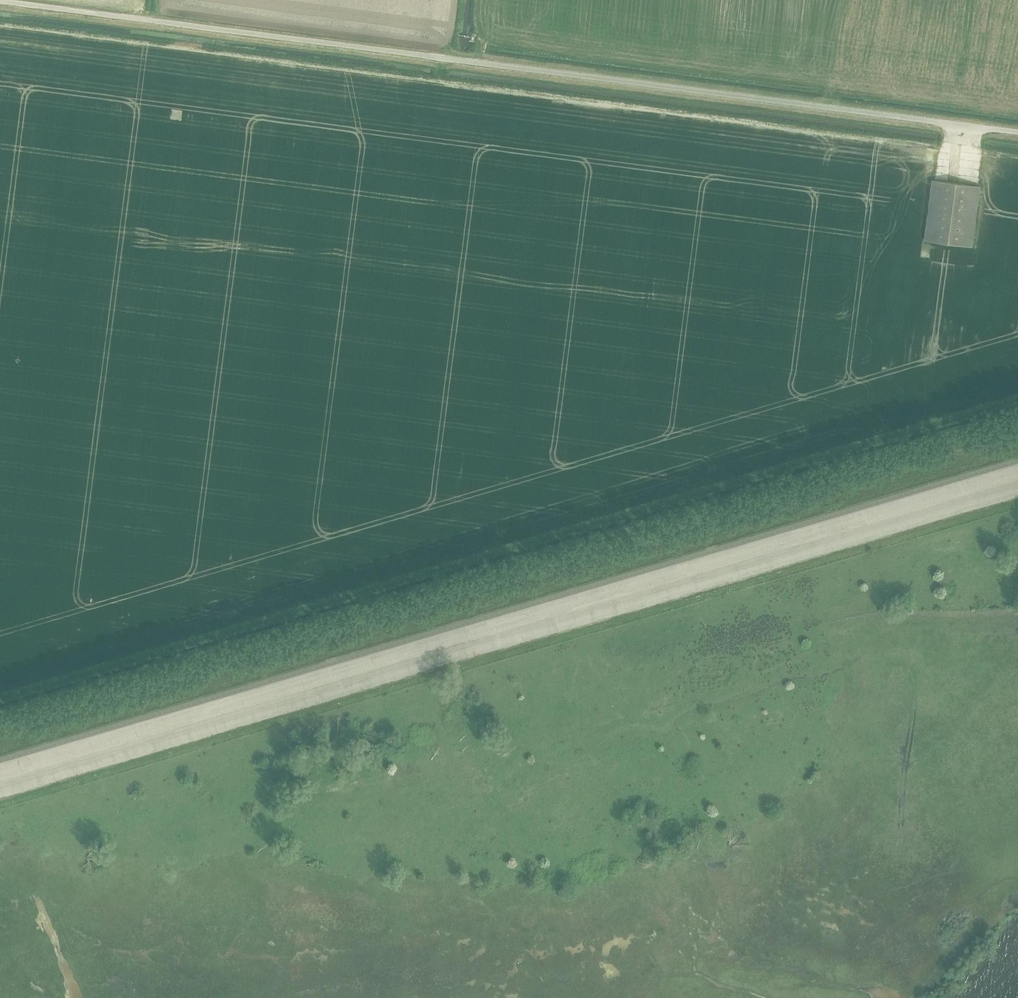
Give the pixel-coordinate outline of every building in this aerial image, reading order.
[(980,187),(958,184),(933,180),(925,240),(972,246),(980,187)]
